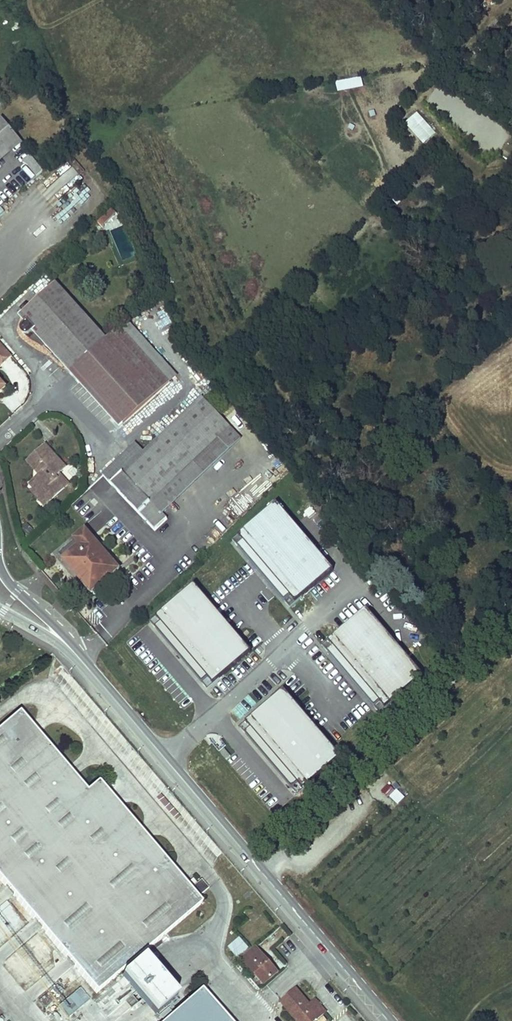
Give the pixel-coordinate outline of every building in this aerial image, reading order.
[(338,94),(364,88),(362,77),(336,83),(338,94)] [(424,145),(437,134),(418,113),(405,124),(424,145)] [(18,139),(1,120),(0,121),(0,154),(18,139)] [(18,139),(0,154),(0,163),(22,145),(18,139)] [(112,209),(105,216),(108,220),(109,221),(117,214),(112,209)] [(105,222),(108,220),(105,216),(98,222),(102,227),(106,223),(105,222)] [(123,226),(112,230),(123,260),(134,255),(123,226)] [(123,426),(171,383),(120,327),(107,339),(56,283),(22,314),(28,321),(23,325),(22,327),(23,330),(25,333),(27,334),(29,334),(31,334),(36,329),(39,333),(34,337),(44,348),(49,344),(83,381),(123,426)] [(128,320),(120,327),(171,383),(179,376),(128,320)] [(0,343),(0,368),(13,357),(0,343)] [(208,404),(217,395),(211,389),(202,398),(208,404)] [(227,406),(217,395),(208,404),(218,414),(227,406)] [(136,444),(103,475),(155,531),(168,519),(161,512),(151,500),(198,457),(230,427),(218,414),(208,404),(202,398),(145,452),(136,444)] [(240,438),(230,427),(198,457),(151,500),(161,512),(240,438)] [(65,468),(46,446),(31,459),(43,474),(41,476),(31,485),(35,490),(39,495),(41,494),(49,502),(65,488),(54,475),(57,472),(59,474),(65,468)] [(43,474),(31,459),(28,461),(41,476),(43,474)] [(72,481),(80,474),(72,465),(64,471),(72,481)] [(69,485),(59,474),(57,472),(54,475),(65,488),(69,485)] [(39,495),(35,490),(32,492),(44,506),(49,502),(41,494),(39,495)] [(80,509),(76,512),(86,522),(93,517),(99,512),(83,494),(74,502),(80,509)] [(80,509),(74,502),(71,505),(76,512),(80,509)] [(334,570),(277,504),(233,541),(291,608),(303,598),(303,597),(334,570)] [(99,512),(93,517),(98,522),(103,517),(99,512)] [(69,558),(94,589),(117,569),(86,532),(60,553),(66,560),(69,558)] [(69,558),(66,560),(92,591),(94,589),(69,558)] [(251,652),(194,587),(153,622),(211,687),(251,652)] [(425,675),(368,609),(336,636),(324,646),(382,713),(394,703),(393,703),(425,675)] [(342,755),(284,690),(242,727),(300,792),(342,755)] [(86,792),(19,713),(0,729),(0,878),(6,886),(70,959),(98,992),(120,972),(200,904),(146,840),(98,782),(86,792)] [(224,749),(220,753),(226,760),(231,756),(224,749)] [(389,784),(382,791),(398,807),(405,799),(389,784)] [(192,878),(186,884),(189,888),(196,882),(192,878)] [(201,880),(190,890),(197,898),(208,888),(201,880)] [(249,949),(239,938),(228,948),(237,958),(249,949)] [(256,946),(240,959),(263,986),(279,973),(256,946)] [(140,961),(135,963),(114,982),(147,1020),(149,1020),(174,999),(140,961)] [(80,989),(59,1008),(69,1019),(90,1000),(80,989)] [(165,1020),(228,1020),(201,989),(165,1020)] [(281,1002),(297,1020),(300,1020),(301,1020),(315,1020),(326,1011),(315,1000),(310,1005),(296,989),(281,1002)]
